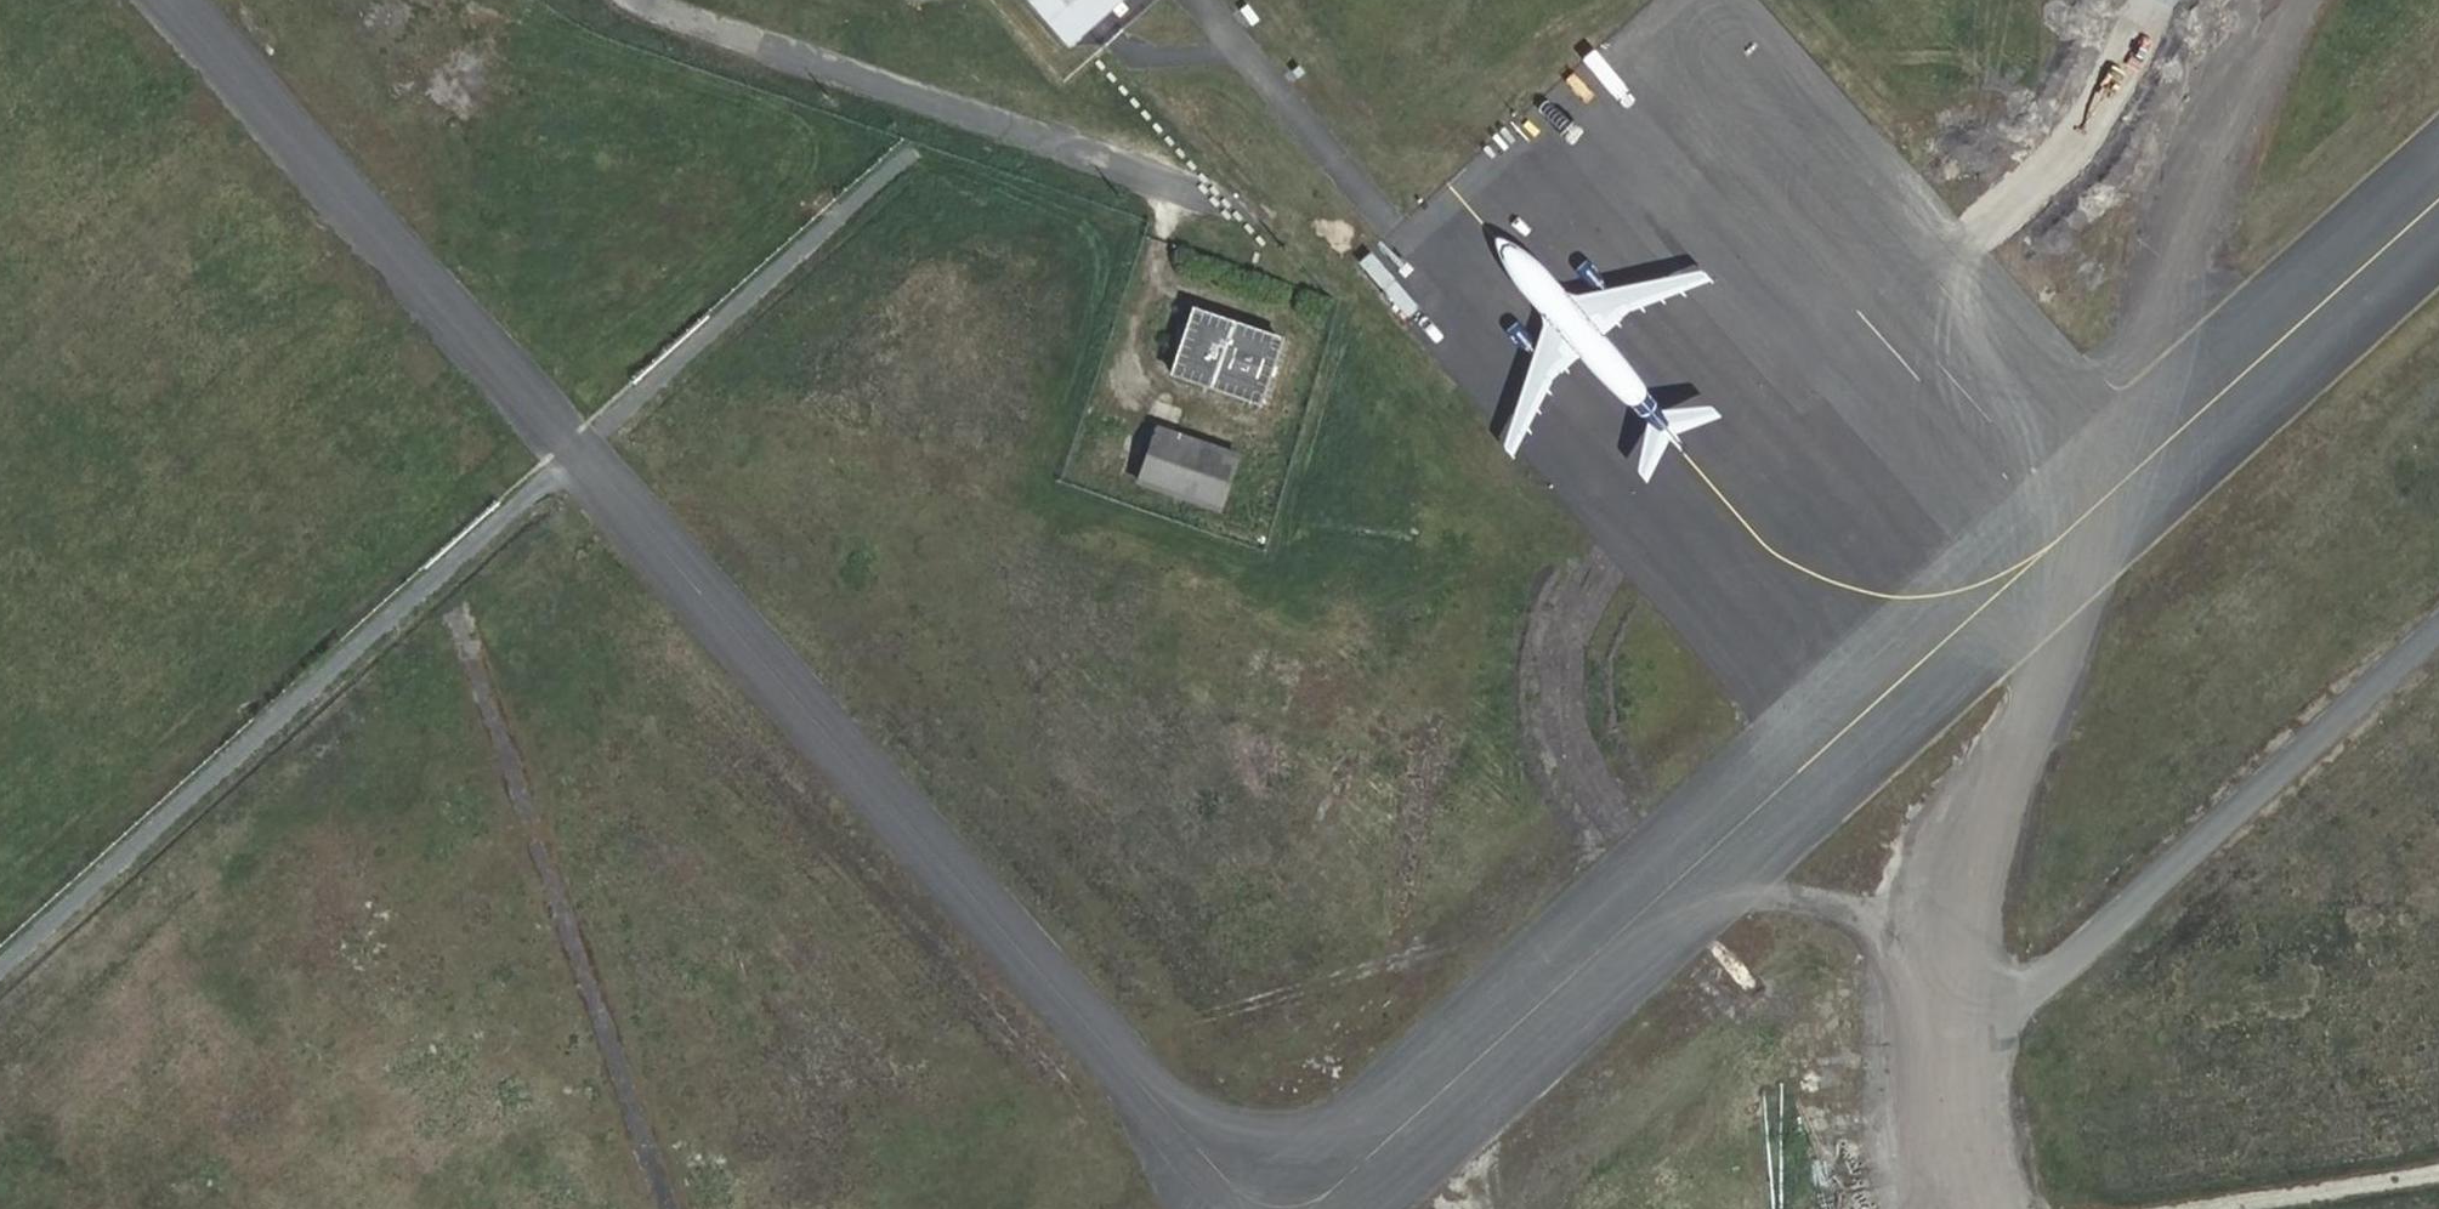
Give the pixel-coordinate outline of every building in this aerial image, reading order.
[(1070,45),(1120,0),(1030,0),(1070,45)] [(1370,253),(1360,261),(1384,289),(1395,280),(1370,253)] [(1284,336),(1194,307),(1172,373),(1262,403),(1284,336)] [(1241,453),(1158,426),(1139,482),(1222,510),(1241,453)]
